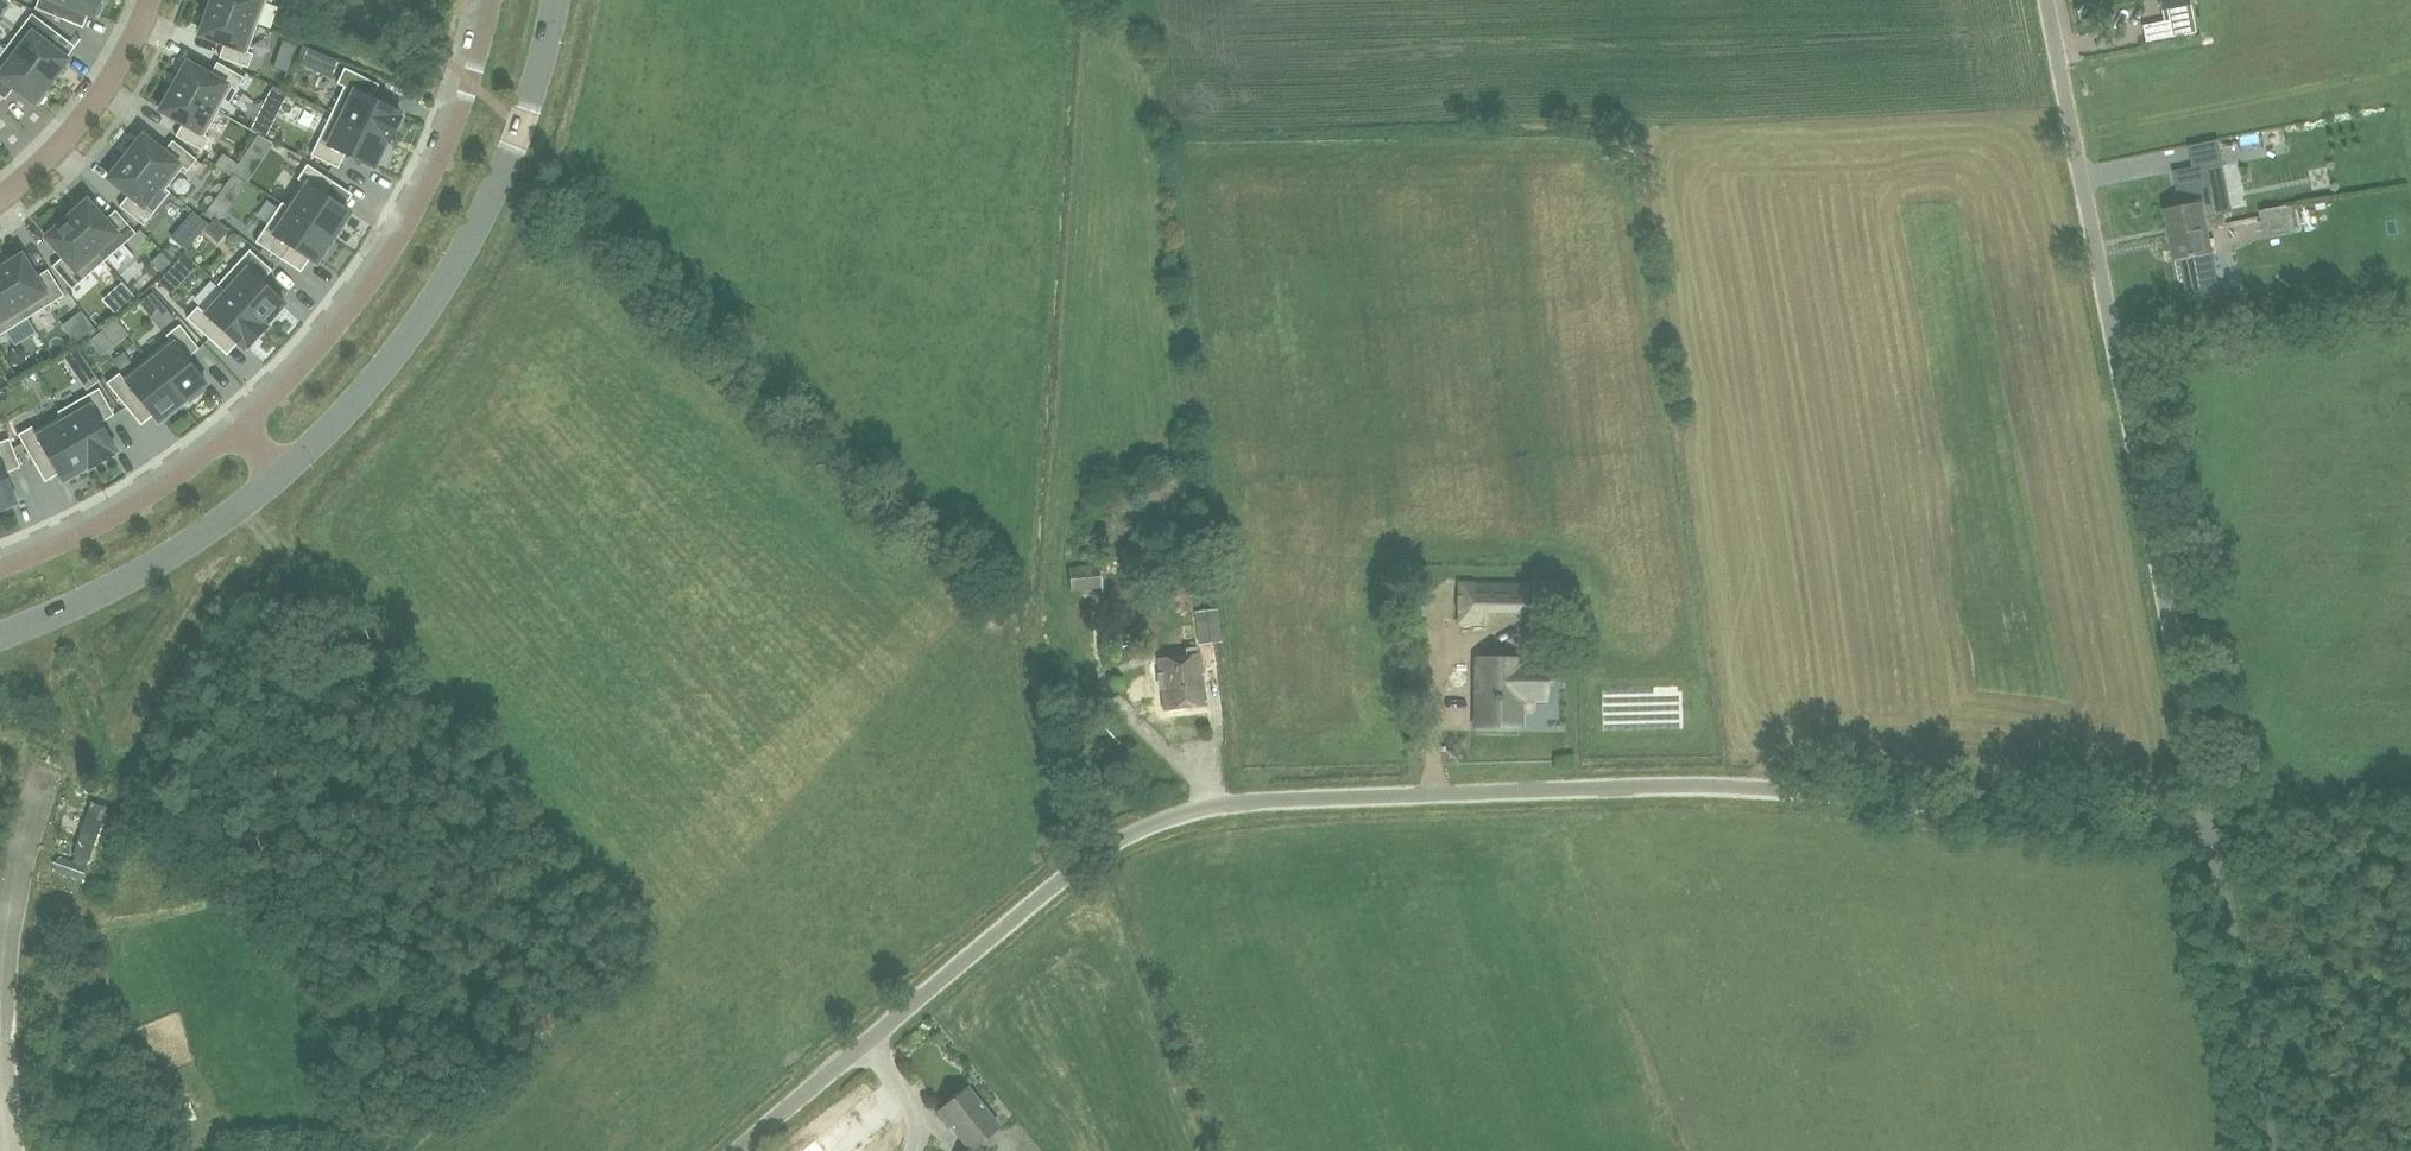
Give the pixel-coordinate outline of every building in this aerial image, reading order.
[(99,3),(100,0),(39,0),(35,9),(64,20),(69,7),(93,17),(94,15),(98,17),(103,4),(99,3)] [(209,10),(257,27),(267,1),(272,3),(273,0),(213,0),(209,10)] [(2190,0),(2159,0),(2161,12),(2168,11),(2172,37),(2196,32),(2190,0)] [(254,55),(248,53),(257,27),(209,10),(200,36),(225,45),(220,58),(249,69),(254,55)] [(56,33),(32,14),(6,48),(51,82),(68,60),(47,44),(56,33)] [(47,88),(51,82),(6,48),(0,56),(0,96),(5,100),(13,89),(34,104),(35,103),(39,105),(47,95),(43,92),(47,88)] [(210,75),(188,63),(174,87),(175,88),(219,112),(232,88),(237,91),(244,78),(217,63),(210,75)] [(399,117),(401,113),(373,99),(380,85),(345,69),(338,84),(344,88),(332,114),(388,141),(387,142),(390,143),(402,118),(399,117)] [(219,112),(175,88),(174,87),(161,112),(183,124),(176,137),(203,152),(210,139),(205,136),(219,112)] [(289,96),(273,87),(264,104),(280,113),(289,96)] [(374,169),(387,142),(388,141),(332,114),(311,156),(339,169),(346,155),(374,169)] [(2222,153),(2249,148),(2246,132),(2219,137),(2222,153)] [(144,136),(126,158),(166,190),(183,168),(188,172),(197,160),(173,141),(164,152),(144,136)] [(274,144),(258,136),(248,151),(263,161),(274,144)] [(149,211),(166,190),(126,158),(109,180),(129,196),(120,207),(144,226),(153,215),(149,211)] [(351,213),(324,195),(333,182),(308,165),(298,180),(303,183),(287,206),(287,207),(334,238),(351,213)] [(2205,165),(2173,171),(2180,206),(2165,209),(2170,236),(2208,228),(2227,224),(2225,213),(2214,215),(2205,169),(2205,165)] [(247,184),(235,174),(205,215),(212,220),(214,216),(220,221),(247,184)] [(67,219),(105,262),(137,234),(116,211),(105,221),(88,201),(87,202),(84,199),(73,208),(76,212),(67,219)] [(317,264),(334,238),(287,207),(287,206),(282,203),(256,243),(281,260),(290,247),(317,264)] [(2303,232),(2298,204),(2260,211),(2264,239),(2303,232)] [(209,227),(193,213),(186,223),(201,236),(209,227)] [(105,262),(67,219),(46,238),(63,258),(53,267),(73,290),(105,262)] [(2208,228),(2170,236),(2175,261),(2176,261),(2180,281),(2185,280),(2188,297),(2219,291),(2212,254),(2213,254),(2208,228)] [(218,285),(222,289),(223,289),(265,327),(265,326),(286,304),(262,283),(273,271),(250,250),(218,285)] [(162,274),(172,265),(162,255),(153,263),(162,274)] [(23,256),(0,270),(0,272),(29,318),(65,296),(49,270),(36,278),(23,256)] [(181,257),(159,282),(173,295),(195,269),(181,257)] [(0,272),(0,336),(29,318),(0,272)] [(222,289),(202,311),(198,307),(187,319),(210,340),(220,328),(244,350),(247,347),(249,348),(267,328),(265,326),(265,327),(223,289),(222,289)] [(175,319),(167,308),(152,320),(160,330),(175,319)] [(116,321),(106,328),(119,344),(128,336),(116,321)] [(170,341),(148,359),(183,403),(187,400),(190,403),(204,392),(202,388),(207,384),(187,359),(200,350),(181,326),(167,336),(170,341)] [(64,356),(69,365),(83,356),(77,347),(64,356)] [(120,374),(107,384),(126,408),(139,398),(153,416),(159,423),(183,403),(148,359),(124,378),(120,374)] [(100,389),(58,413),(61,418),(62,417),(90,467),(89,467),(90,470),(114,456),(113,453),(117,451),(101,424),(115,416),(100,389)] [(33,427),(18,436),(34,462),(47,454),(59,475),(63,482),(89,467),(90,467),(62,417),(61,418),(35,432),(33,427)] [(17,503),(6,474),(21,468),(10,440),(0,443),(0,510),(17,503)] [(1071,592),(1102,589),(1099,555),(1091,555),(1092,563),(1070,567),(1071,592)] [(1547,585),(1460,584),(1460,624),(1547,625),(1547,585)] [(1163,710),(1207,705),(1201,656),(1158,661),(1163,710)] [(1470,660),(1448,660),(1448,680),(1470,680),(1470,660)] [(1521,662),(1477,661),(1477,687),(1477,724),(1520,725),(1520,696),(1544,697),(1545,668),(1521,668),(1521,662)] [(92,802),(74,855),(90,860),(108,807),(92,802)] [(977,1145),(1000,1127),(967,1088),(940,1111),(971,1149),(968,1150),(982,1150),(977,1145)]
